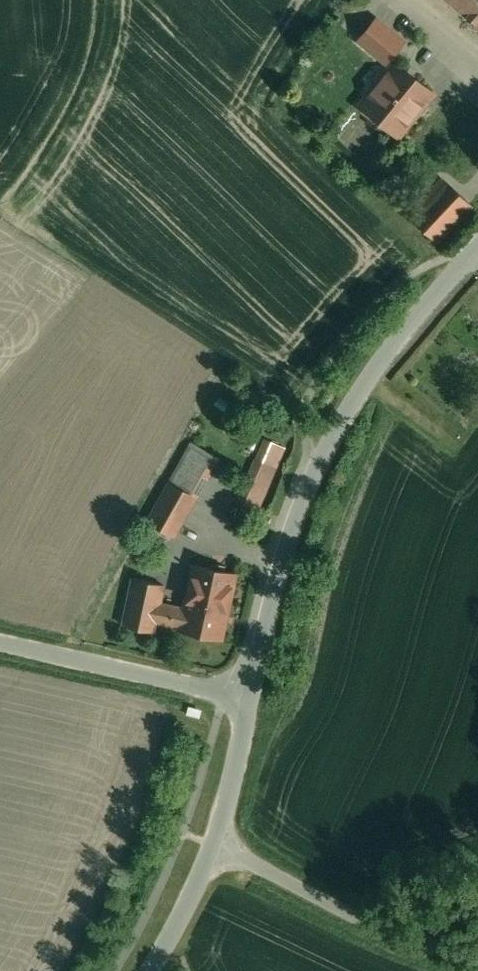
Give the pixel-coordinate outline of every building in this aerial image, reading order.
[(477,25),(477,0),(448,0),(477,25)] [(376,18),(359,39),(386,62),(404,41),(376,18)] [(396,62),(361,105),(398,135),(416,113),(415,112),(432,91),(396,62)] [(477,210),(447,182),(414,217),(443,245),(477,210)] [(275,468),(256,459),(245,484),(255,488),(246,509),(256,514),(275,468)] [(195,496),(170,482),(149,520),(174,535),(195,496)] [(235,573),(194,564),(185,607),(181,628),(180,629),(221,638),(235,573)] [(164,584),(134,577),(124,625),(153,631),(155,622),(181,628),(185,607),(160,601),(164,584)]
